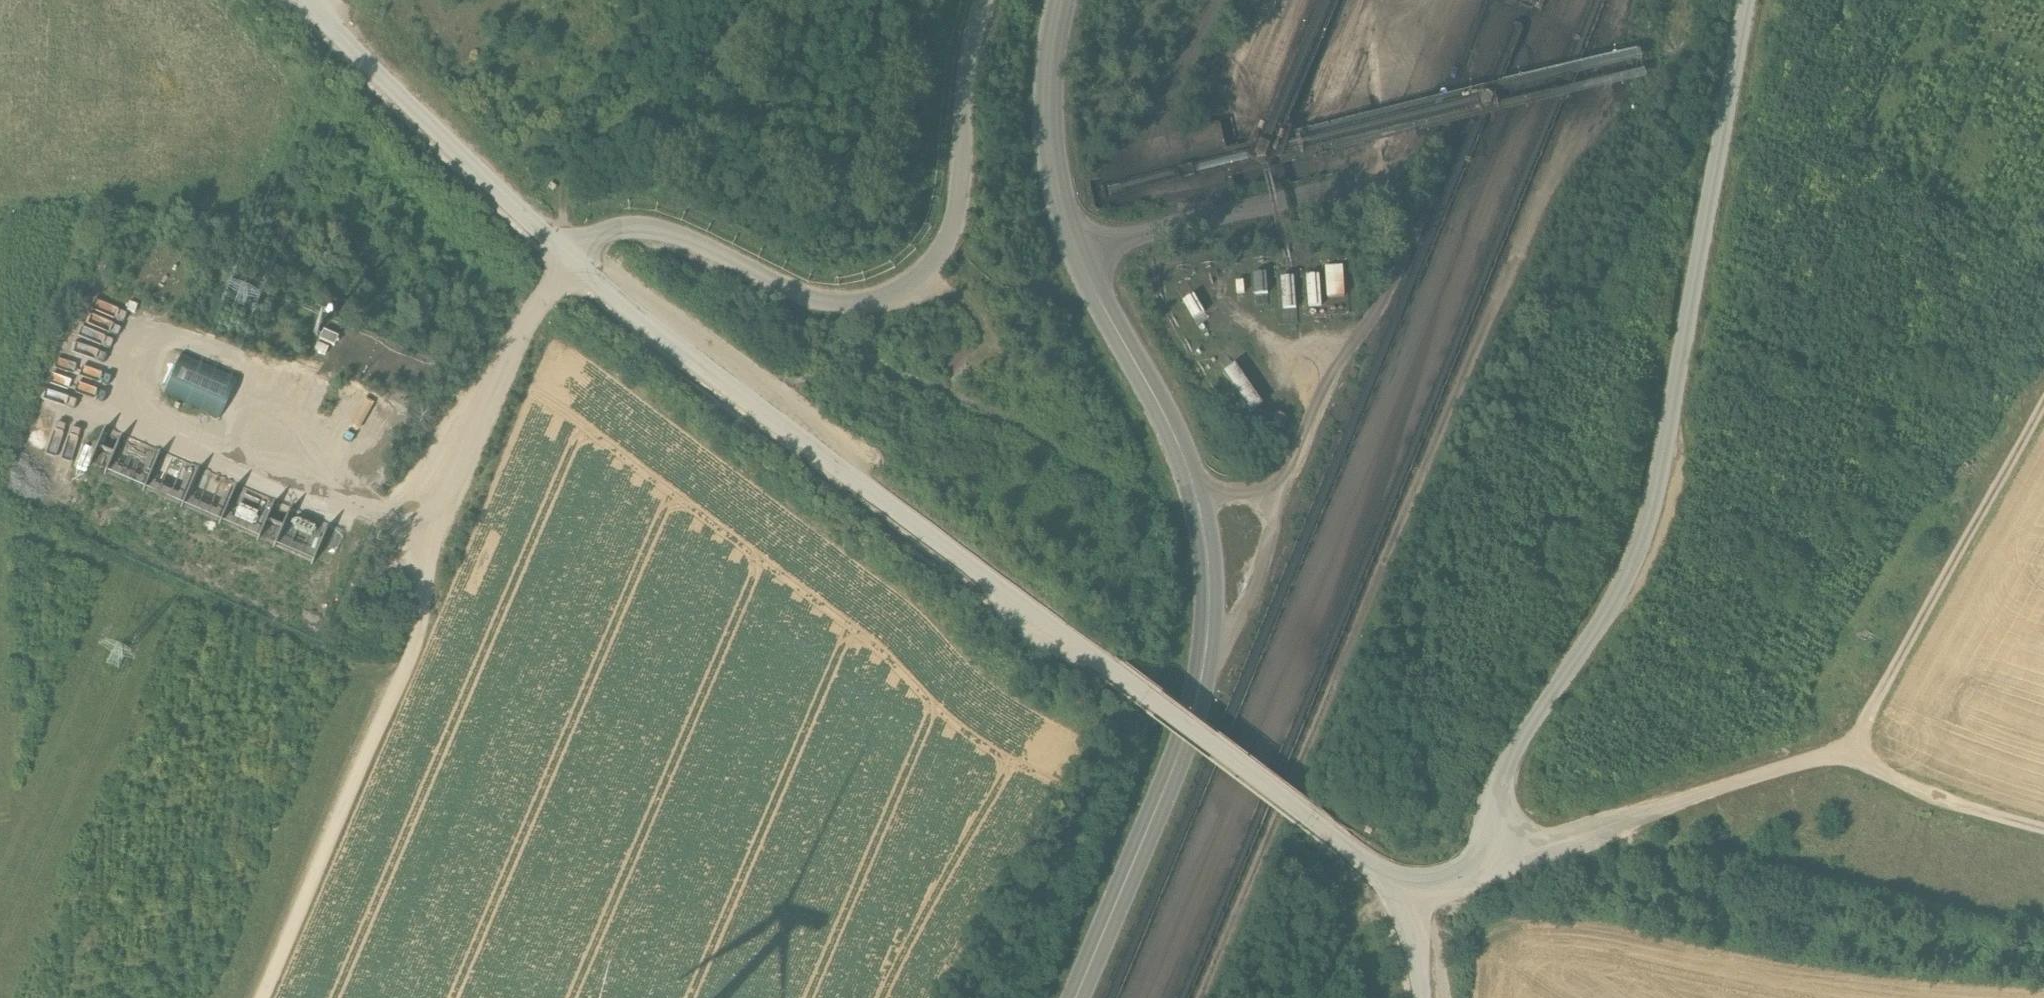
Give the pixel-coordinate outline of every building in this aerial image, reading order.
[(1508,23),(1503,41),(1514,44),(1519,26),(1508,23)] [(1320,298),(1341,297),(1339,266),(1316,268),(1316,274),(1298,276),(1300,307),(1320,306),(1320,298)] [(1245,274),(1248,294),(1266,291),(1263,271),(1245,274)] [(1292,276),(1274,277),(1275,307),(1293,307),(1292,276)] [(1177,298),(1188,318),(1201,311),(1190,291),(1177,298)] [(1229,361),(1216,371),(1246,411),(1259,400),(1229,361)] [(227,416),(240,388),(187,365),(175,393),(227,416)]
